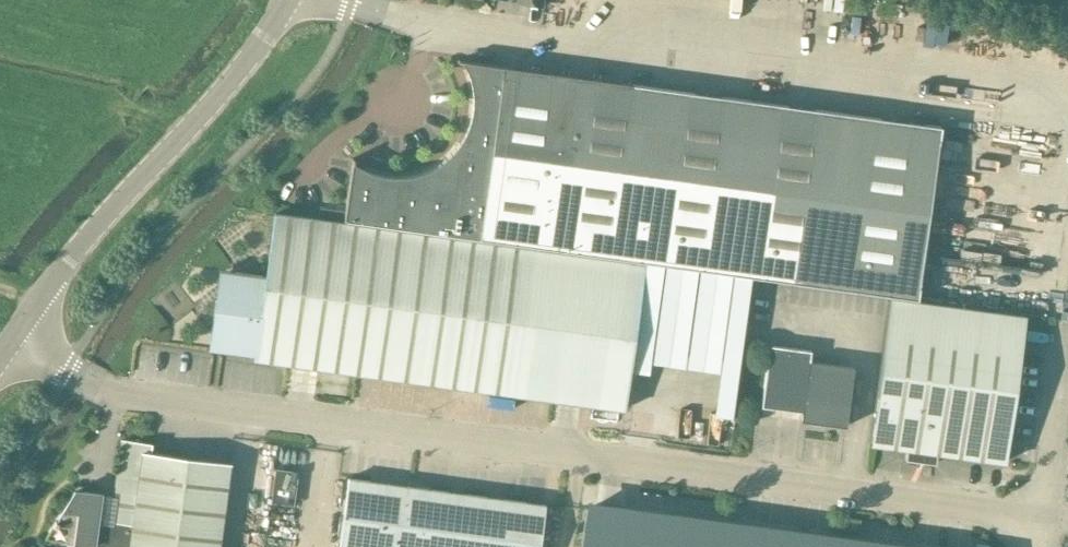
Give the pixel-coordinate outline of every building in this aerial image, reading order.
[(369,174),(359,170),(352,170),(353,157),(352,157),(343,220),(917,299),(941,126),(458,59),(458,61),(463,61),(468,71),(470,82),(472,93),(472,103),(470,114),(467,125),(463,135),(457,144),(450,153),(442,160),(433,166),(423,171),(412,175),(402,177),(391,177),(380,176),(369,174)] [(274,212),(266,274),(219,268),(209,347),(255,354),(254,358),(624,408),(643,262),(274,212)] [(891,296),(871,443),(906,448),(904,458),(934,462),(936,452),(1003,461),(1023,314),(891,296)] [(769,344),(761,406),(801,411),(800,420),(846,426),(853,366),(809,360),(811,349),(769,344)] [(288,378),(287,389),(306,391),(307,380),(288,378)] [(114,491),(117,491),(120,492),(136,494),(130,546),(218,546),(230,462),(150,452),(151,443),(121,439),(114,491)] [(267,469),(267,503),(291,503),(291,469),(267,469)] [(545,504),(348,477),(339,546),(539,546),(545,504)] [(45,537),(74,541),(74,543),(94,546),(130,546),(136,494),(120,492),(115,526),(99,524),(97,523),(102,493),(74,489),(62,509),(45,537)] [(860,529),(861,521),(862,516),(848,514),(846,525),(846,527),(860,529)] [(588,546),(812,546),(593,515),(588,546)]
